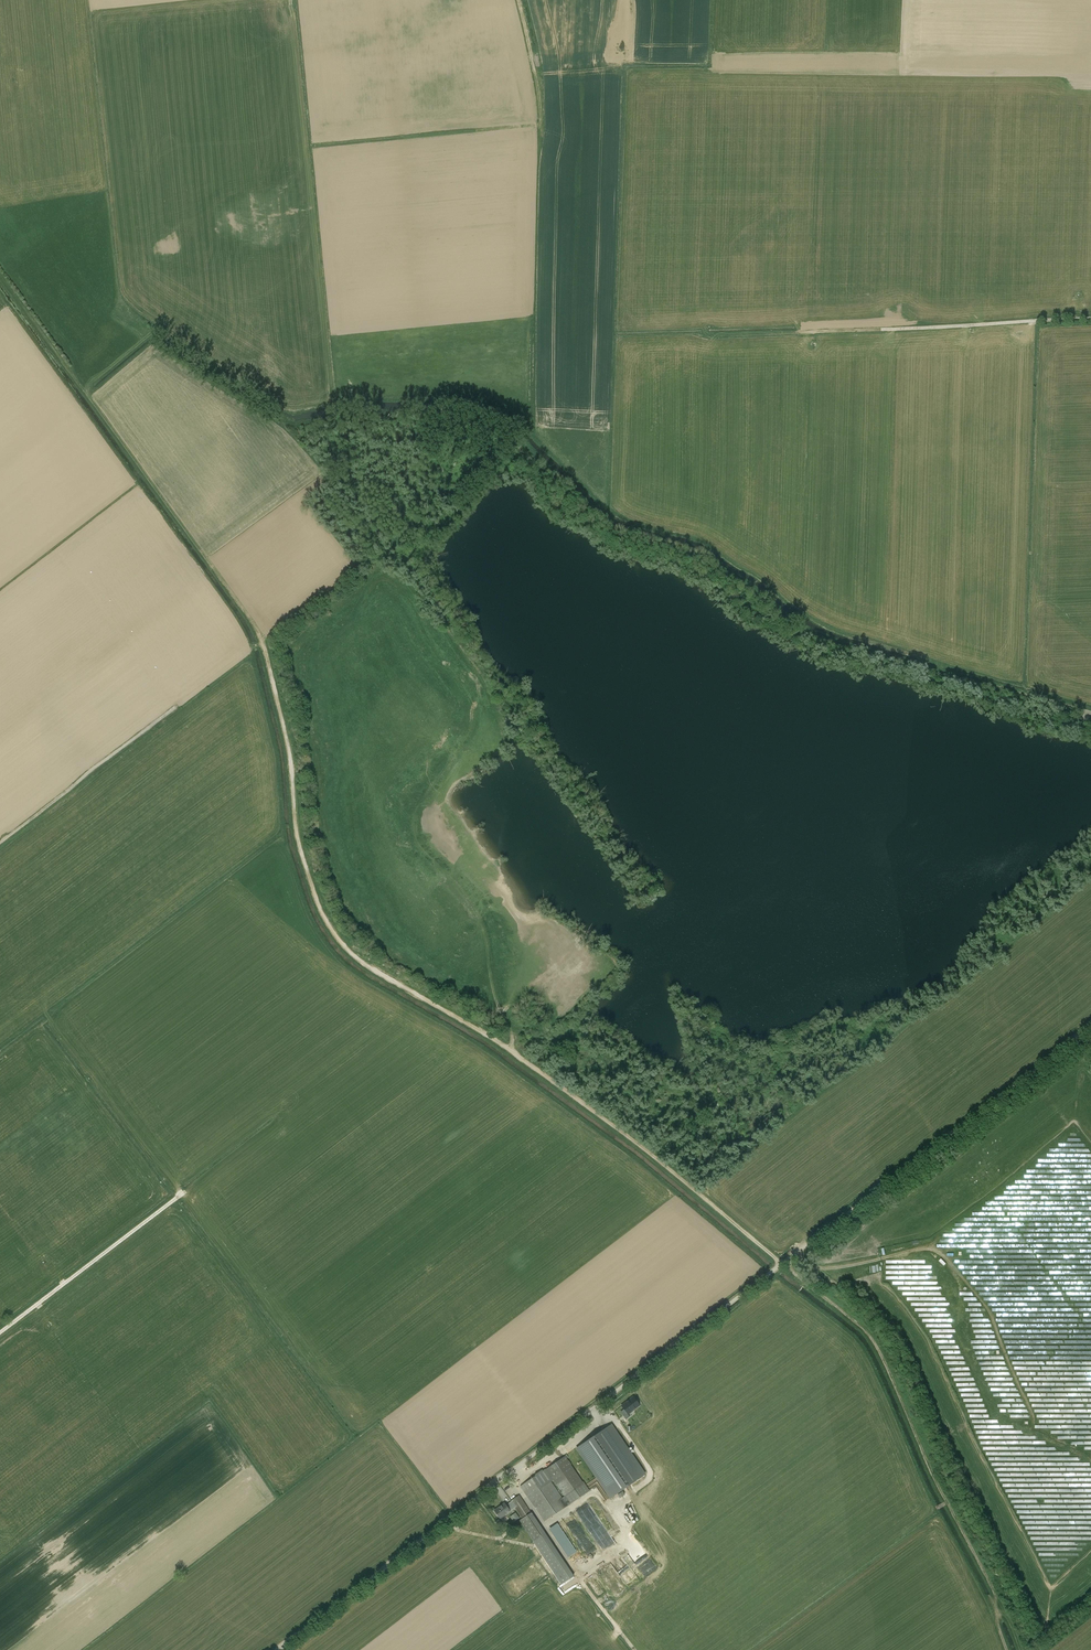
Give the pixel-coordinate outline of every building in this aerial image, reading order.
[(824,1282),(816,1274),(814,1276),(822,1284),(824,1282)] [(633,1397),(621,1406),(628,1414),(640,1405),(633,1397)] [(575,1448),(610,1499),(646,1474),(611,1424),(575,1448)] [(562,1498),(551,1482),(553,1480),(545,1470),(543,1471),(542,1470),(535,1475),(536,1476),(521,1486),(544,1522),(589,1491),(584,1484),(565,1456),(546,1469),(564,1496),(562,1498)] [(510,1511),(515,1508),(522,1519),(519,1521),(533,1542),(562,1585),(574,1576),(546,1533),(532,1513),(531,1513),(519,1495),(511,1501),(511,1502),(506,1506),(504,1503),(494,1511),(503,1522),(509,1518),(506,1514),(510,1511)] [(520,1518),(516,1512),(510,1517),(514,1522),(520,1518)] [(557,1522),(548,1528),(566,1557),(575,1552),(557,1522)]
